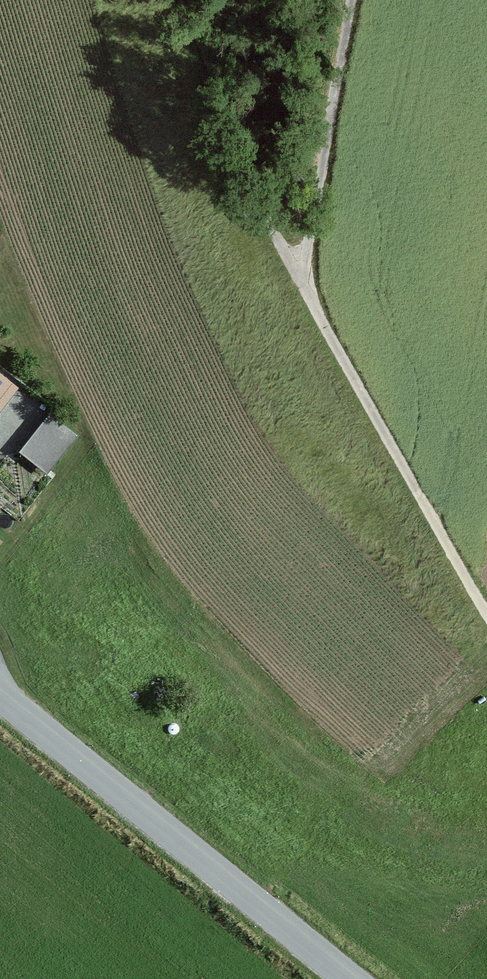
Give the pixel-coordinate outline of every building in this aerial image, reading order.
[(0,368),(0,413),(21,383),(0,368)] [(50,471),(79,430),(49,409),(20,451),(50,471)]
